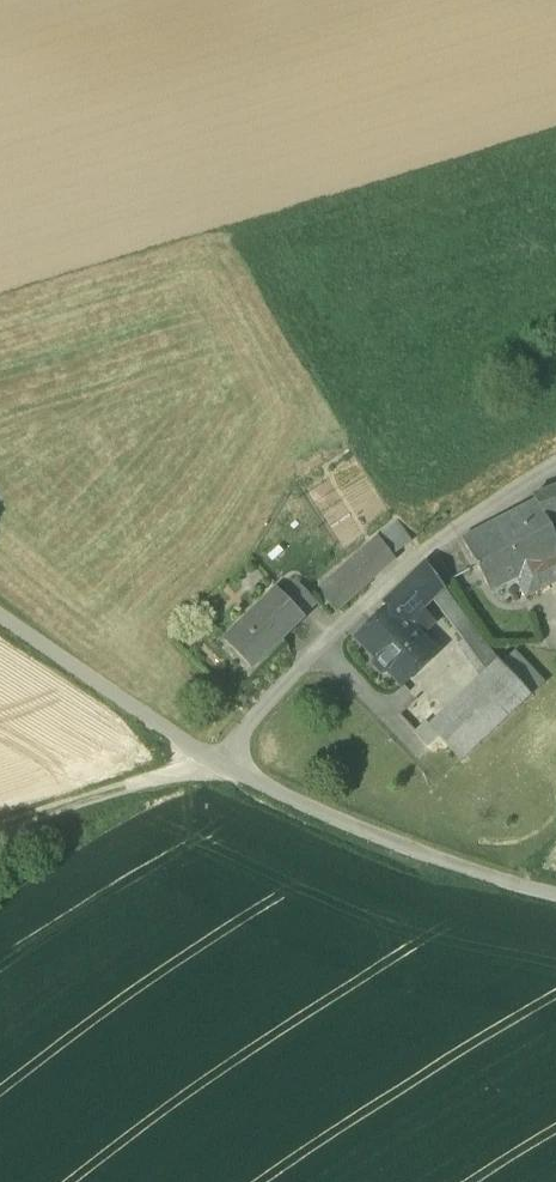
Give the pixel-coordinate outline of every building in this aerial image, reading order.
[(555,515),(555,486),(533,495),(536,500),(537,499),(547,518),(555,515)] [(491,591),(517,578),(555,560),(555,538),(547,518),(537,499),(536,500),(462,537),(491,591)] [(378,534),(383,542),(403,528),(398,520),(378,534)] [(403,528),(383,542),(392,554),(412,540),(403,528)] [(395,558),(392,554),(383,542),(378,534),(318,586),(338,608),(395,558)] [(517,578),(526,596),(555,582),(555,560),(517,578)] [(431,599),(432,598),(444,587),(426,562),(412,576),(431,599)] [(420,610),(431,599),(412,576),(399,588),(420,610)] [(282,593),(303,615),(317,602),(295,580),(282,593)] [(477,632),(444,587),(432,598),(464,641),(477,632)] [(390,670),(403,684),(436,653),(419,636),(415,631),(428,619),(420,610),(399,588),(384,601),(388,606),(357,636),(376,655),(374,662),(383,672),(390,670)] [(224,641),(250,668),(303,616),(303,615),(282,593),(277,589),(224,641)] [(432,624),(428,619),(415,631),(419,636),(432,624)] [(498,660),(477,632),(464,641),(486,671),(498,660)] [(502,663),(531,694),(542,683),(514,652),(502,663)] [(486,671),(429,724),(428,725),(438,735),(461,760),(531,694),(502,663),(498,659),(498,660),(486,671)] [(428,745),(438,735),(428,725),(429,724),(426,720),(415,730),(428,745)]
